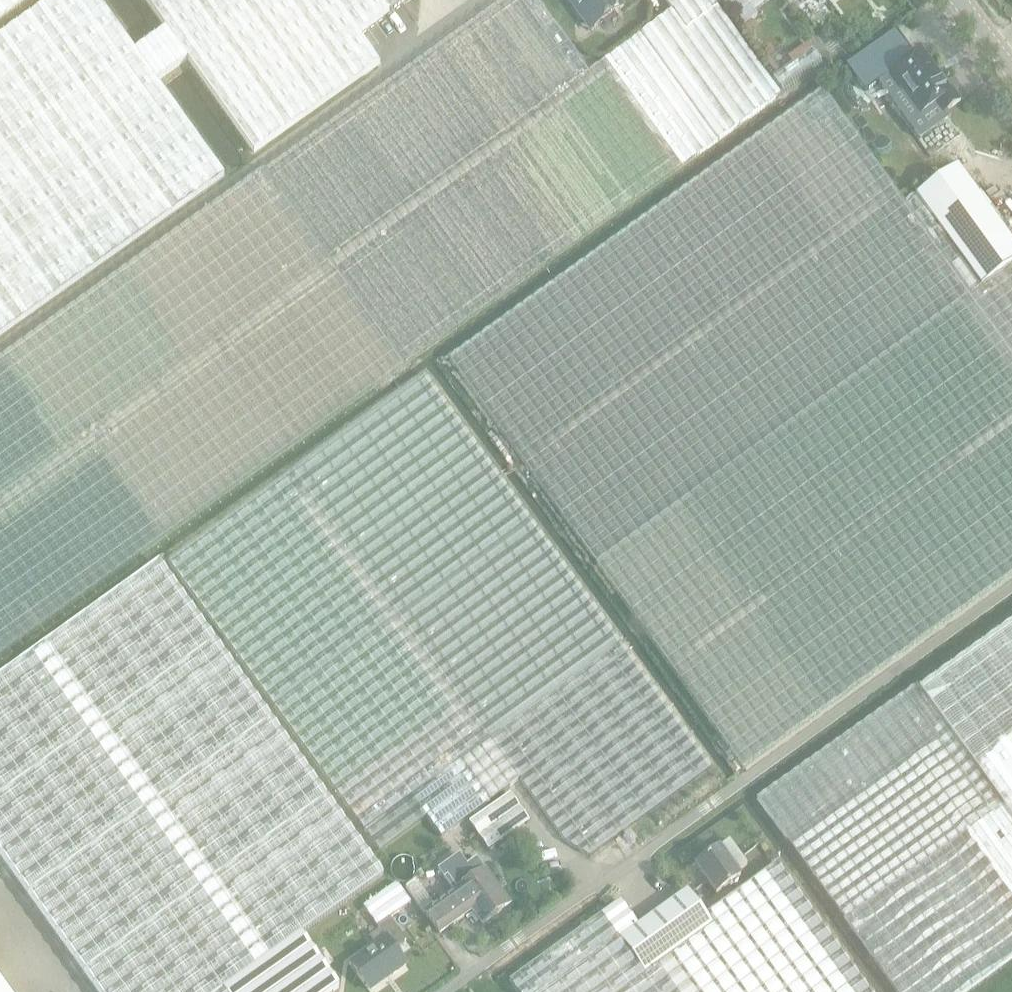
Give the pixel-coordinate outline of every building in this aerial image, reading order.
[(537,0),(502,0),(266,168),(264,168),(117,274),(0,358),(0,655),(338,412),(563,252),(780,97),(711,0),(664,0),(672,12),(589,71),(537,0)] [(171,69),(151,42),(135,53),(99,0),(59,0),(0,41),(0,335),(223,175),(156,80),(171,69)] [(25,0),(0,0),(0,18),(25,0)] [(167,31),(151,42),(171,69),(187,59),(253,151),(410,41),(390,11),(406,0),(146,0),(167,31)] [(621,9),(615,0),(569,0),(571,2),(572,0),(593,29),(621,9)] [(727,2),(739,19),(743,24),(745,26),(747,25),(755,19),(758,17),(750,5),(757,0),(730,0),(727,2)] [(863,69),(854,75),(865,90),(887,74),(914,55),(896,29),(855,58),(863,69)] [(812,50),(773,77),(785,94),(824,66),(812,50)] [(921,50),(920,51),(914,55),(887,74),(897,87),(899,86),(919,114),(935,103),(942,112),(959,100),(951,89),(950,90),(939,75),(938,76),(921,52),(922,51),(921,50)] [(969,294),(904,203),(822,89),(450,359),(605,575),(743,768),(1011,574),(1011,263),(969,294)] [(904,203),(969,294),(1011,263),(1011,240),(957,164),(904,203)] [(378,853),(426,818),(411,797),(491,739),(521,781),(566,842),(591,858),(714,771),(580,589),(424,375),(167,561),(271,704),(378,853)] [(0,682),(0,854),(51,925),(100,991),(332,991),(338,988),(303,939),(385,879),(159,567),(0,682)] [(954,658),(758,799),(897,991),(965,991),(1011,958),(1011,616),(954,658)] [(441,839),(486,807),(521,781),(491,739),(411,797),(426,818),(441,839)] [(529,823),(510,796),(469,824),(488,852),(529,823)] [(730,843),(719,850),(697,867),(716,893),(738,876),(736,874),(747,866),(730,843)] [(452,894),(424,914),(438,933),(471,909),(482,924),(486,921),(509,904),(486,872),(485,870),(476,859),(466,866),(459,856),(437,873),(452,894)] [(509,982),(517,991),(868,991),(844,958),(777,865),(706,916),(713,925),(644,976),(600,916),(571,937),(539,961),(510,981),(509,982)] [(397,884),(364,908),(377,927),(389,918),(411,903),(397,884)] [(621,901),(600,916),(644,976),(713,925),(706,916),(687,889),(638,925),(621,901)] [(349,964),(368,990),(391,973),(393,975),(406,965),(394,949),(406,941),(389,918),(377,927),(379,930),(370,937),(376,945),(349,964)] [(0,978),(0,991),(10,991),(0,978)]
